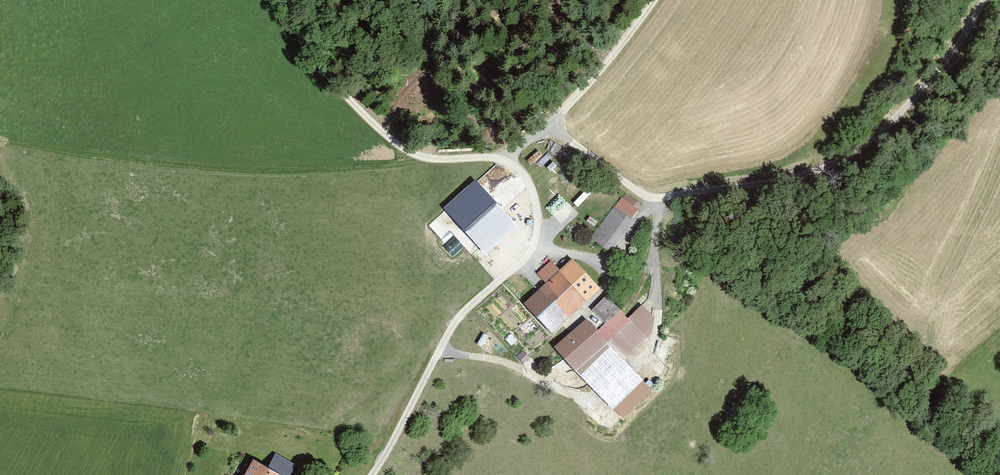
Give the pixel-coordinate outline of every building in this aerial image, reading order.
[(516,229),(475,184),(442,212),(483,258),(516,229)] [(639,211),(621,198),(591,238),(612,253),(633,225),(630,222),(639,211)] [(571,261),(522,306),(550,335),(598,290),(571,261)] [(651,392),(624,363),(640,349),(647,343),(652,338),(655,321),(642,308),(627,322),(620,314),(597,334),(586,322),(554,352),(619,422),(651,392)] [(254,458),(245,474),(286,474),(254,458)]
